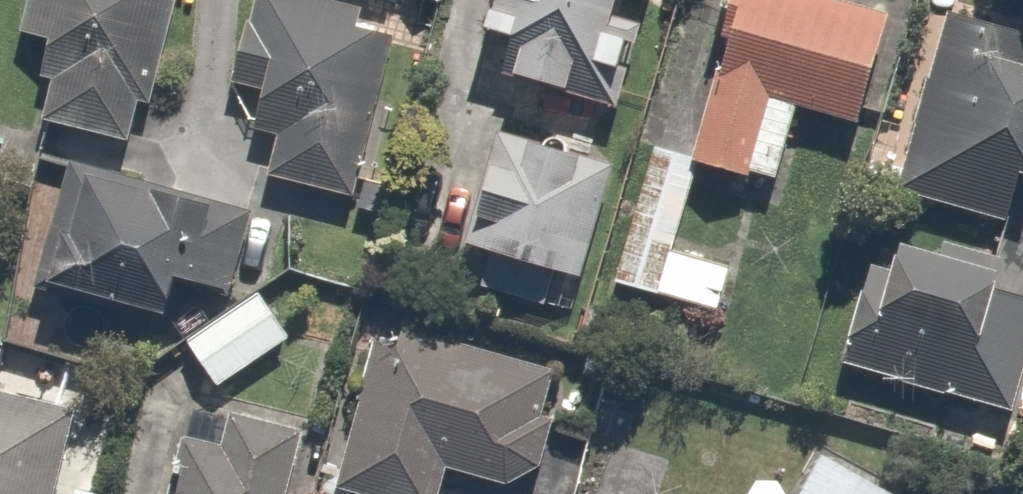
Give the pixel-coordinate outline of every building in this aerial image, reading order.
[(162,0),(11,0),(5,37),(34,41),(28,80),(39,82),(32,123),(118,138),(125,95),(146,99),(162,0)] [(376,29),(344,23),(347,8),(304,0),(247,0),(247,3),(235,1),(218,93),(233,96),(227,130),(263,136),(254,181),(344,199),(376,29)] [(475,26),(498,32),(488,70),(612,101),(628,39),(591,30),(599,0),(481,0),(475,26)] [(848,0),(709,0),(702,26),(712,29),(700,75),(675,68),(661,120),(686,127),(679,152),(766,176),(786,102),(853,120),(882,9),(848,0)] [(938,8),(894,187),(1001,213),(1009,183),(1022,186),(1022,62),(1022,61),(1022,29),(938,8)] [(567,280),(595,159),(488,134),(483,155),(469,151),(457,207),(469,210),(459,255),(567,280)] [(691,159),(644,146),(605,280),(712,312),(726,262),(666,244),(691,159)] [(246,206),(59,167),(35,280),(154,305),(160,274),(228,289),(246,206)] [(1022,328),(1022,287),(989,280),(992,266),(885,244),(881,262),(856,257),(831,373),(1006,410),(1022,328)] [(290,331),(254,282),(177,339),(213,388),(290,331)] [(359,331),(333,489),(361,493),(429,493),(434,463),(542,481),(562,365),(359,331)] [(0,392),(0,493),(44,493),(63,406),(0,392)] [(287,429),(224,415),(217,445),(147,429),(135,480),(149,483),(146,493),(272,493),(287,429)] [(818,449),(795,493),(897,493),(898,491),(818,449)]
